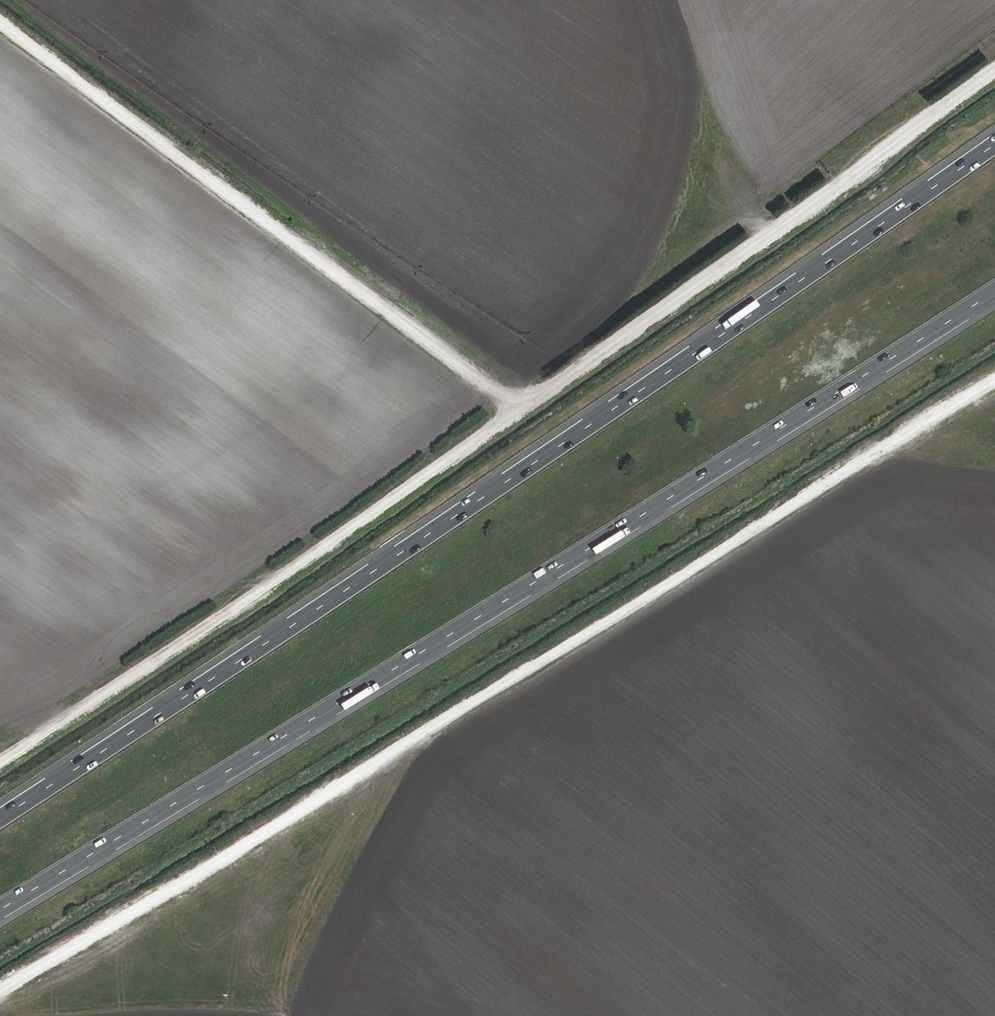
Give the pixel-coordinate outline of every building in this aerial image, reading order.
[(229,932),(234,925),(226,920),(221,927),(229,932)]
